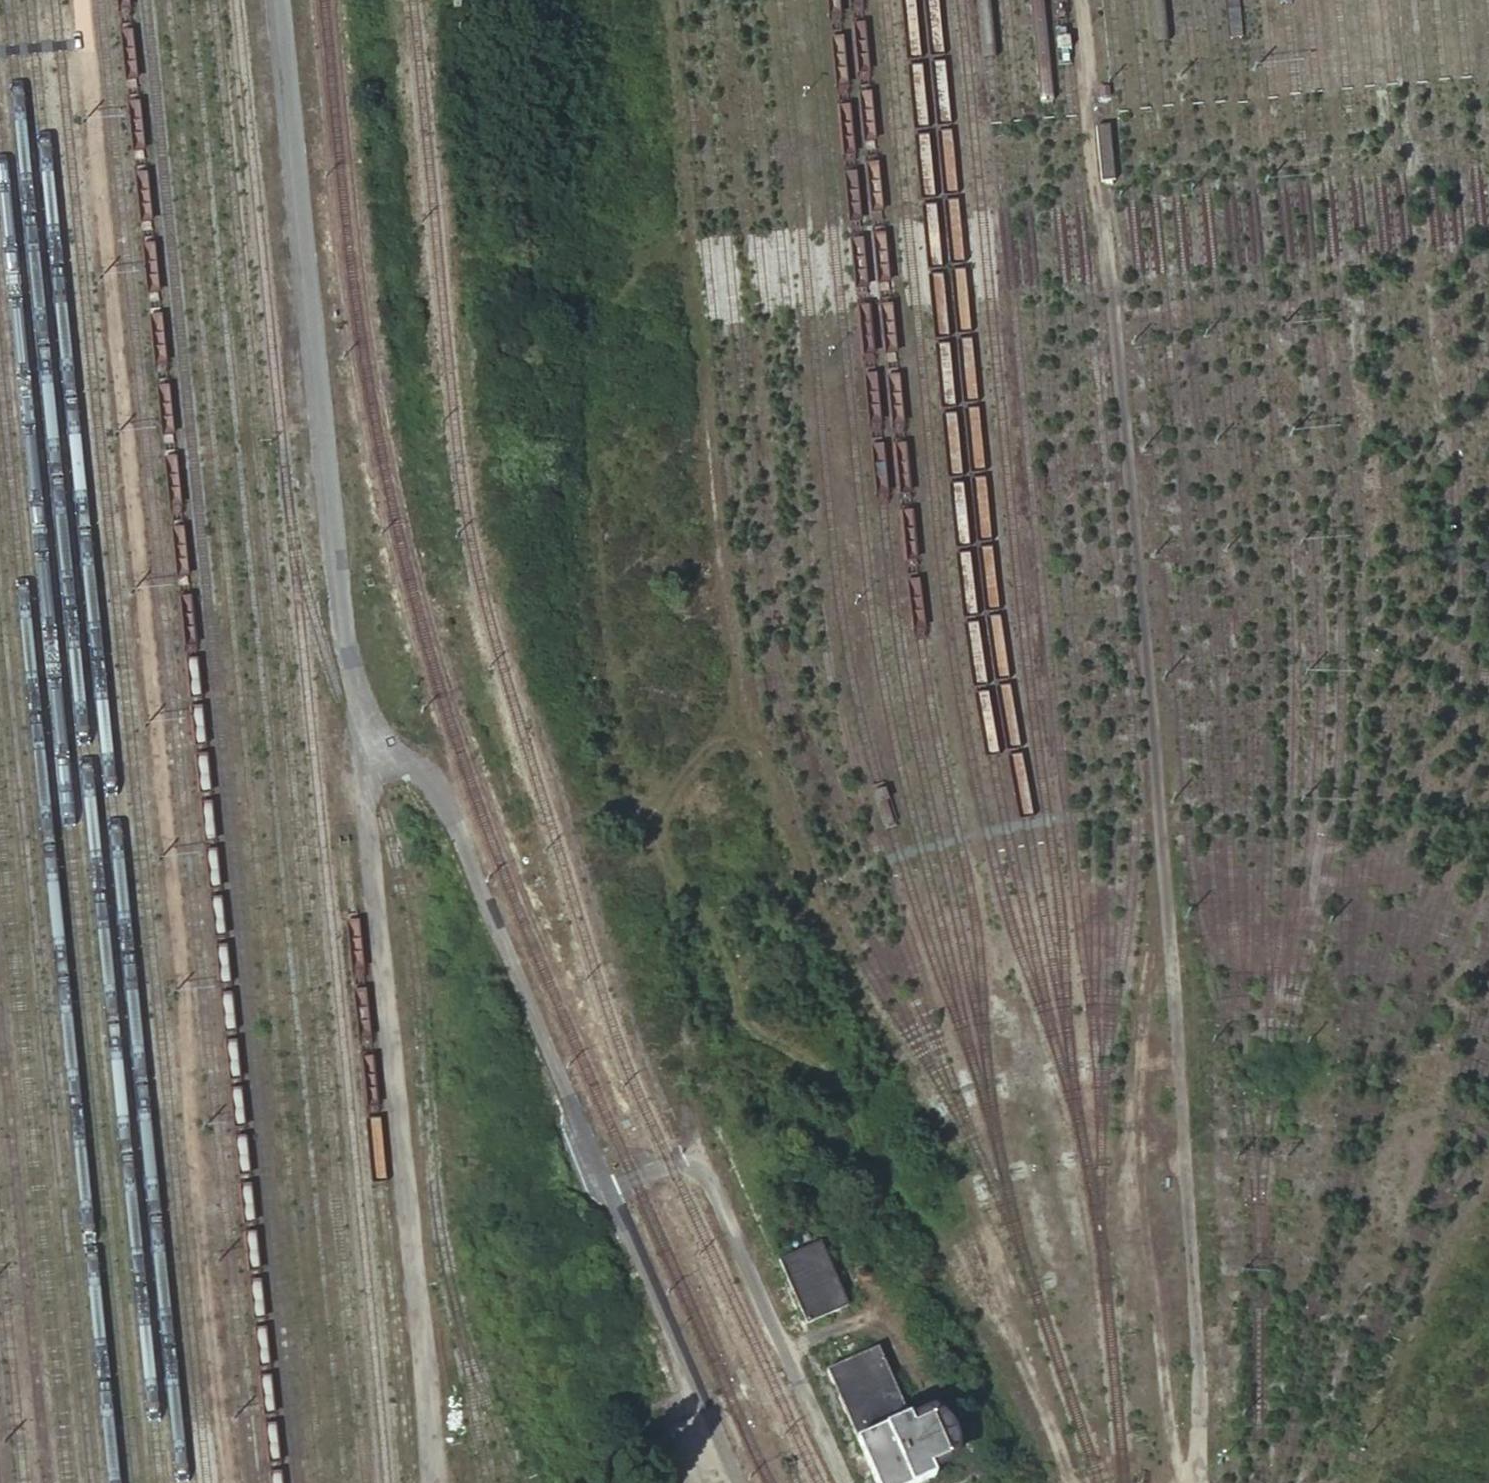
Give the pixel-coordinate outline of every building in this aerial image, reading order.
[(1111,89),(1100,89),(1100,99),(1111,99),(1111,89)] [(1095,128),(1101,183),(1116,181),(1110,127),(1095,128)] [(820,1243),(778,1261),(807,1326),(849,1308),(820,1243)] [(877,1347),(825,1371),(876,1482),(920,1482),(955,1467),(933,1418),(913,1428),(877,1347)]
